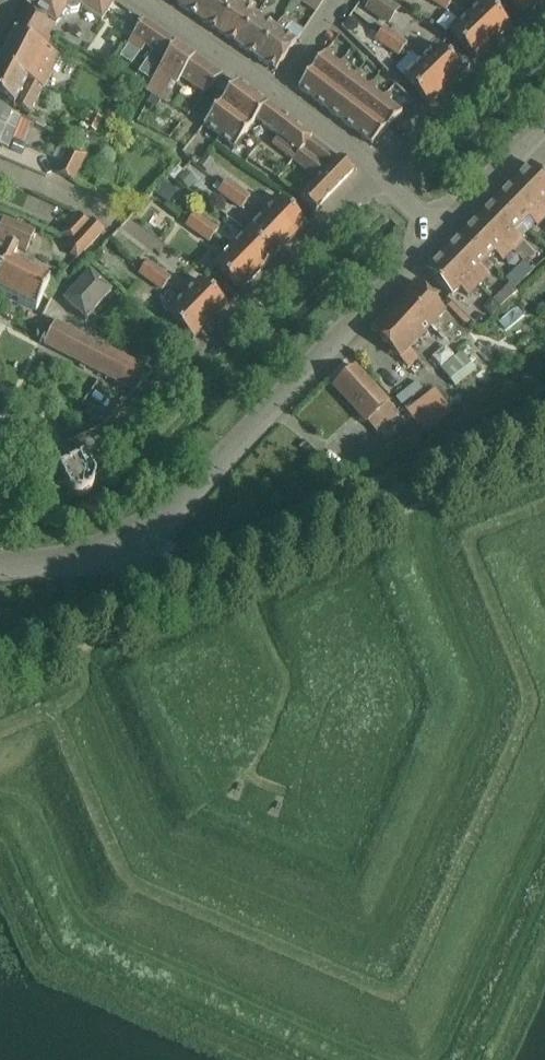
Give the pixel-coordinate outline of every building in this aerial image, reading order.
[(23,22),(44,34),(51,22),(57,25),(65,9),(71,12),(78,11),(80,7),(103,19),(115,1),(114,0),(33,0),(29,7),(30,8),(23,22)] [(177,5),(197,18),(210,0),(171,0),(177,5)] [(237,2),(234,0),(210,0),(197,18),(217,31),(237,2)] [(286,13),(291,14),(297,5),(299,6),(302,3),(316,12),(324,0),(294,0),(286,13)] [(390,3),(385,0),(366,0),(362,6),(380,18),(390,3)] [(434,2),(446,10),(453,0),(435,0),(434,2)] [(468,17),(493,43),(510,26),(485,0),(468,17)] [(537,0),(509,0),(522,14),(537,0)] [(237,45),(256,15),(237,2),(217,31),(237,45)] [(449,32),(460,19),(449,10),(438,24),(449,32)] [(275,28),(256,15),(237,45),(256,58),(275,28)] [(283,16),(275,28),(256,58),(276,71),(296,42),(284,34),(292,22),(283,16)] [(475,59),(493,43),(468,17),(450,33),(475,59)] [(146,46),(165,59),(176,43),(143,21),(128,43),(142,52),(146,46)] [(23,22),(16,35),(0,65),(0,68),(43,90),(60,57),(46,50),(53,39),(44,34),(23,22)] [(387,47),(395,35),(383,26),(375,38),(387,47)] [(407,43),(395,35),(387,47),(398,55),(407,43)] [(222,74),(176,43),(165,59),(147,90),(153,93),(147,102),(156,107),(161,98),(167,101),(172,95),(165,91),(171,81),(177,85),(181,78),(205,94),(208,91),(222,74)] [(420,62),(446,88),(463,72),(437,45),(420,62)] [(298,88),(313,100),(338,66),(330,60),(334,55),(328,50),(298,88)] [(342,61),(338,66),(313,100),(327,110),(352,76),(344,70),(348,66),(342,61)] [(428,105),(446,88),(420,62),(403,78),(428,105)] [(0,68),(0,100),(14,107),(15,105),(30,113),(43,90),(0,68)] [(352,76),(327,110),(341,121),(367,88),(359,82),(363,77),(356,72),(352,76)] [(257,120),(268,104),(238,81),(203,125),(234,148),(257,120)] [(367,88),(341,121),(356,133),(382,99),(373,93),(377,88),(371,83),(367,88)] [(382,99),(356,133),(372,144),(402,114),(388,103),(392,99),(386,94),(382,99)] [(257,120),(300,153),(312,137),(268,104),(257,120)] [(13,137),(16,130),(7,125),(12,112),(0,107),(0,132),(13,137)] [(89,122),(87,127),(96,132),(103,119),(89,112),(85,120),(89,122)] [(0,132),(0,145),(8,149),(13,137),(0,132)] [(307,168),(325,148),(312,137),(300,153),(296,159),(307,168)] [(15,141),(11,150),(22,154),(26,145),(15,141)] [(50,156),(61,162),(68,147),(63,145),(60,150),(55,148),(50,156)] [(69,146),(68,147),(61,162),(56,172),(74,181),(87,155),(69,146)] [(307,168),(319,178),(339,158),(325,148),(307,168)] [(214,161),(205,155),(198,165),(207,171),(214,161)] [(339,158),(319,178),(300,198),(315,210),(354,170),(339,158)] [(544,213),(544,179),(531,164),(514,182),(544,213)] [(186,170),(178,179),(188,189),(196,180),(186,170)] [(217,193),(216,194),(228,202),(237,189),(226,181),(221,188),(217,193)] [(496,200),(521,225),(528,218),(536,226),(544,217),(544,213),(514,182),(496,200)] [(251,196),(239,187),(229,201),(241,209),(251,196)] [(280,198),(264,215),(289,240),(306,223),(280,198)] [(513,233),(521,225),(496,200),(479,218),(513,251),(522,241),(513,233)] [(185,225),(196,234),(206,220),(195,212),(185,225)] [(73,241),(91,223),(81,214),(61,236),(73,241)] [(289,240),(264,215),(247,232),(273,257),(289,240)] [(37,230),(3,217),(0,223),(0,241),(28,252),(37,230)] [(502,262),(513,251),(479,218),(461,235),(487,260),(494,254),(502,262)] [(94,220),(91,223),(73,241),(75,242),(87,249),(105,230),(94,220)] [(218,229),(206,220),(196,234),(208,242),(218,229)] [(257,274),(273,257),(247,232),(231,249),(257,274)] [(480,268),(487,260),(461,235),(444,253),(478,286),(488,276),(480,268)] [(87,249),(75,242),(68,250),(72,256),(78,259),(87,249)] [(525,262),(534,271),(544,261),(544,250),(537,242),(531,248),(535,252),(525,262)] [(0,292),(14,265),(19,255),(7,249),(2,259),(0,257),(0,292)] [(257,274),(231,249),(214,266),(240,291),(257,274)] [(478,286),(444,253),(427,271),(452,296),(460,288),(468,297),(478,286)] [(138,274),(150,282),(159,269),(148,261),(138,274)] [(49,283),(14,265),(0,292),(36,310),(49,283)] [(171,278),(159,269),(150,282),(161,291),(171,278)] [(90,271),(64,299),(85,319),(111,291),(90,271)] [(512,271),(505,278),(512,285),(519,278),(512,271)] [(184,297),(210,322),(227,305),(201,280),(184,297)] [(451,331),(439,319),(447,311),(416,282),(371,329),(402,359),(431,328),(443,340),(451,331)] [(496,291),(490,298),(500,308),(506,301),(496,291)] [(210,322),(184,297),(167,314),(193,339),(210,322)] [(56,322),(44,345),(107,377),(115,381),(134,391),(153,372),(133,362),(56,322)] [(440,368),(454,386),(475,369),(461,351),(440,368)] [(399,415),(397,412),(355,366),(333,386),(378,434),(399,415)] [(451,411),(439,393),(436,390),(407,411),(422,432),(451,411)] [(414,449),(427,439),(414,423),(401,433),(414,449)] [(93,473),(89,465),(85,459),(60,472),(65,483),(67,487),(68,489),(70,490),(71,491),(73,493),(75,493),(77,494),(79,494),(82,494),(84,493),(86,493),(88,492),(90,490),(91,488),(93,486),(94,484),(94,481),(94,479),(94,478),(94,476),(93,473)]
